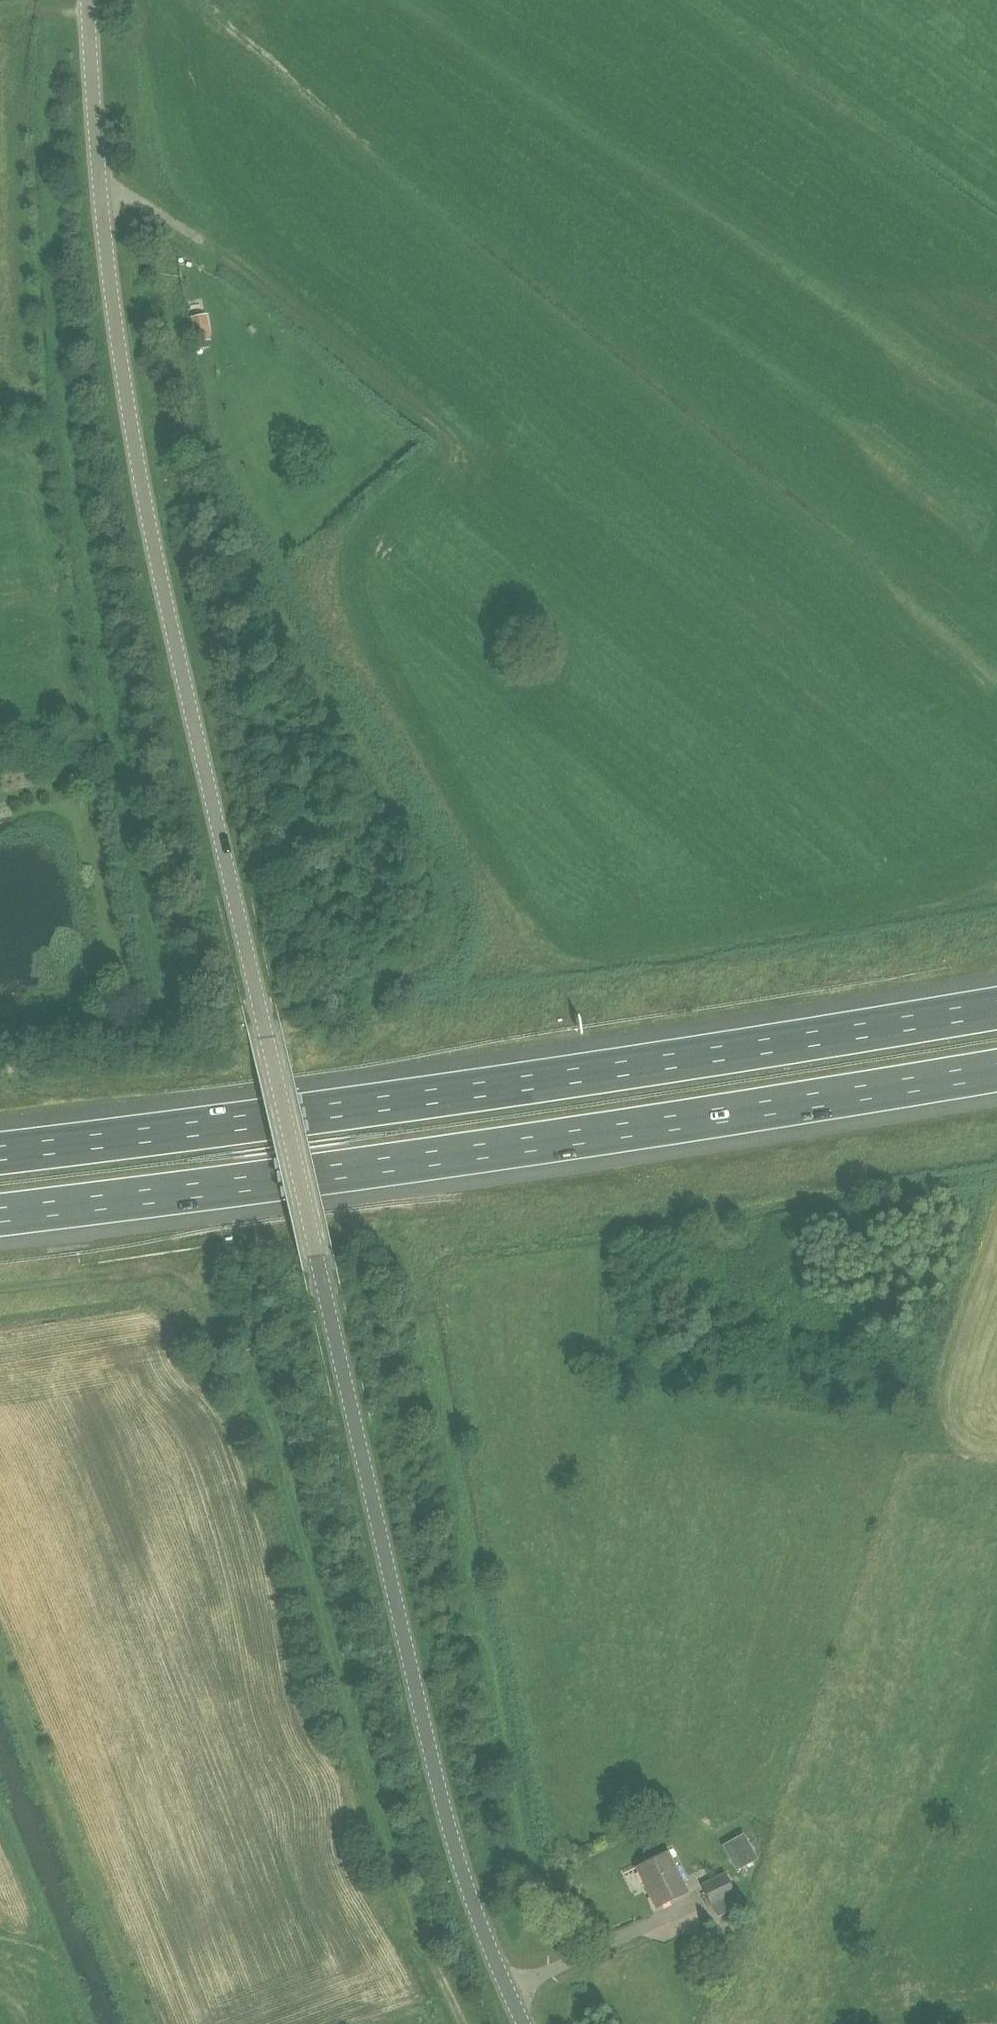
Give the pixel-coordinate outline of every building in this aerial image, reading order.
[(192,316),(196,342),(212,340),(207,314),(192,316)] [(737,1871),(759,1859),(744,1833),(722,1845),(737,1871)] [(657,1907),(688,1892),(668,1851),(637,1866),(657,1907)] [(717,1914),(741,1904),(725,1873),(701,1884),(717,1914)]
